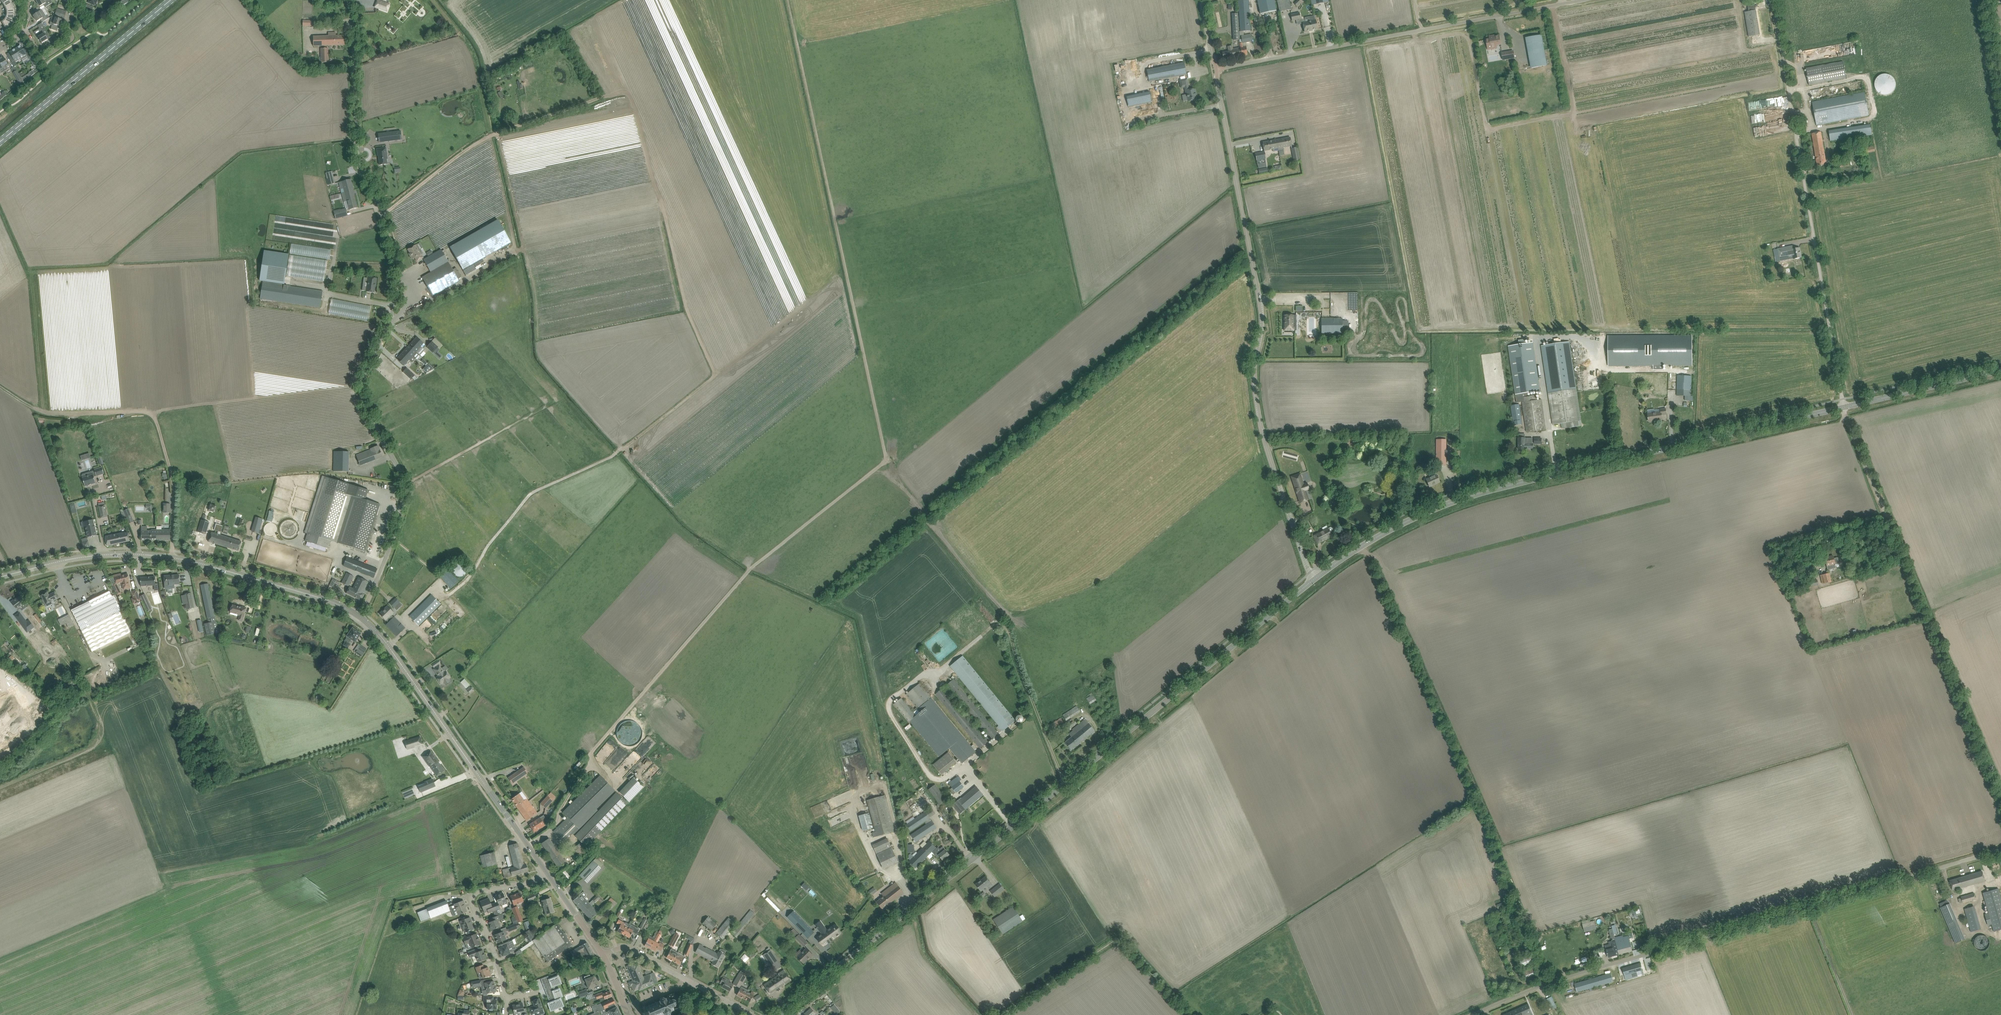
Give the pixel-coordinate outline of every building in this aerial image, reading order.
[(375,7),(387,12),(390,4),(378,0),(375,7)] [(1240,32),(1244,31),(1251,31),(1249,1),(1249,0),(1239,0),(1240,32)] [(1260,14),(1276,11),(1274,0),(1257,0),(1260,14)] [(1289,0),(1277,0),(1279,12),(1291,10),(1290,4),(1289,2),(1289,0)] [(1755,5),(1750,5),(1748,6),(1749,11),(1745,12),(1749,37),(1760,35),(1755,5)] [(60,17),(61,14),(63,10),(57,8),(55,14),(52,16),(52,17),(50,24),(52,25),(51,29),(57,31),(59,26),(60,26),(62,20),(57,18),(57,16),(60,17)] [(46,16),(44,14),(42,9),(36,13),(36,14),(34,16),(37,22),(42,19),(44,22),(50,18),(48,15),(46,16)] [(1309,17),(1310,21),(1303,23),(1305,32),(1312,31),(1312,30),(1317,29),(1315,20),(1314,15),(1309,17)] [(12,26),(14,20),(6,17),(5,19),(5,20),(11,25),(12,26)] [(11,25),(5,20),(4,20),(2,21),(2,22),(5,26),(7,30),(11,25)] [(42,31),(36,35),(38,38),(39,37),(42,43),(48,39),(45,35),(48,33),(44,27),(42,23),(38,25),(40,30),(41,29),(42,31)] [(336,33),(331,33),(329,33),(329,36),(313,36),(314,46),(345,45),(344,35),(336,36),(336,33)] [(1240,43),(1241,47),(1242,56),(1248,55),(1246,46),(1243,47),(1243,43),(1253,41),(1251,34),(1244,35),(1241,36),(1243,43),(1240,43)] [(1526,38),(1532,68),(1546,65),(1541,35),(1526,38)] [(1490,39),(1486,40),(1488,50),(1497,48),(1497,45),(1501,44),(1499,36),(1493,37),(1493,36),(1489,36),(1490,39)] [(15,49),(21,58),(24,63),(29,59),(30,60),(33,64),(36,62),(32,55),(31,56),(26,47),(23,49),(21,45),(15,49)] [(1242,56),(1241,47),(1233,49),(1232,46),(1228,47),(1229,51),(1227,51),(1224,51),(1224,52),(1223,52),(1224,58),(1232,57),(1232,58),(1242,56)] [(21,58),(15,49),(10,52),(13,57),(10,59),(15,67),(18,65),(15,61),(21,58)] [(1514,58),(1513,51),(1502,53),(1503,60),(1514,58)] [(0,58),(0,63),(3,68),(6,66),(8,69),(11,67),(8,61),(7,62),(3,55),(0,57),(0,58)] [(1117,79),(1125,81),(1135,77),(1137,68),(1134,62),(1129,65),(1130,60),(1129,57),(1124,56),(1116,60),(1114,66),(1115,66),(1114,71),(1117,79)] [(1843,62),(1811,68),(1806,68),(1809,85),(1846,78),(1843,62)] [(1184,63),(1147,70),(1149,82),(1186,74),(1184,63)] [(13,73),(19,81),(21,84),(24,82),(22,79),(21,78),(17,71),(13,73)] [(1874,83),(1874,84),(1874,85),(1874,86),(1875,87),(1875,88),(1875,89),(1876,90),(1876,91),(1877,91),(1877,92),(1878,93),(1879,93),(1880,94),(1881,94),(1882,95),(1883,95),(1884,95),(1885,95),(1886,95),(1887,95),(1888,95),(1889,94),(1890,94),(1890,93),(1891,93),(1892,92),(1893,92),(1893,91),(1894,90),(1894,89),(1895,89),(1895,88),(1895,87),(1895,86),(1895,85),(1895,84),(1895,83),(1895,82),(1895,81),(1895,80),(1894,80),(1894,79),(1893,78),(1893,77),(1892,77),(1891,76),(1890,75),(1889,75),(1888,74),(1887,74),(1886,74),(1885,74),(1884,74),(1883,74),(1882,74),(1881,74),(1880,75),(1879,75),(1879,76),(1878,76),(1877,77),(1877,78),(1876,78),(1876,79),(1875,80),(1875,81),(1875,82),(1874,83)] [(1187,92),(1188,101),(1197,100),(1195,93),(1196,92),(1196,89),(1189,90),(1187,79),(1180,80),(1181,88),(1185,87),(1186,92),(1187,92)] [(1126,97),(1128,107),(1152,102),(1150,92),(1126,97)] [(1865,92),(1817,101),(1812,102),(1816,125),(1869,115),(1865,92)] [(1748,102),(1749,109),(1764,107),(1763,100),(1748,102)] [(1870,125),(1862,126),(1844,128),(1845,131),(1829,133),(1830,141),(1872,135),(1870,125)] [(384,133),(378,134),(379,142),(385,142),(402,140),(401,131),(384,133)] [(1821,132),(1817,133),(1812,133),(1817,166),(1822,165),(1826,165),(1821,132)] [(1290,137),(1276,140),(1278,150),(1284,149),(1283,147),(1292,146),(1290,137)] [(1278,150),(1276,140),(1263,142),(1264,151),(1273,149),(1273,151),(1278,150)] [(1291,148),(1294,161),(1300,160),(1298,147),(1291,148)] [(386,148),(377,149),(378,156),(380,165),(387,164),(387,159),(388,159),(386,148)] [(1256,160),(1257,160),(1258,165),(1266,163),(1265,158),(1266,158),(1265,152),(1255,154),(1256,160)] [(386,179),(406,170),(403,163),(383,171),(386,179)] [(328,185),(335,183),(332,171),(326,173),(328,179),(326,179),(328,185)] [(351,179),(339,182),(342,193),(353,190),(351,179)] [(353,190),(342,193),(344,202),(347,201),(349,210),(353,209),(358,208),(353,190)] [(337,209),(338,211),(334,212),(336,219),(348,216),(346,209),(341,210),(340,208),(337,209)] [(498,220),(450,247),(463,270),(473,264),(511,243),(498,220)] [(413,247),(408,249),(410,253),(409,253),(410,256),(412,259),(415,257),(417,261),(422,259),(423,258),(421,255),(419,250),(421,249),(423,248),(420,243),(416,245),(413,247)] [(1800,248),(1798,248),(1792,249),(1791,246),(1778,249),(1780,257),(1792,255),(1793,259),(1802,257),(1800,248)] [(459,281),(448,262),(449,261),(448,259),(447,260),(445,256),(448,255),(445,250),(442,251),(441,249),(423,259),(431,272),(422,277),(433,296),(459,281)] [(289,254),(264,251),(260,281),(285,284),(289,254)] [(473,264),(463,270),(466,275),(476,269),(473,264)] [(453,270),(459,279),(462,277),(456,268),(453,270)] [(363,282),(362,290),(366,291),(374,292),(375,286),(375,284),(376,284),(377,279),(368,277),(367,283),(363,282)] [(260,299),(315,307),(320,308),(323,291),(263,282),(260,299)] [(329,312),(329,314),(369,320),(372,305),(332,299),(331,304),(327,303),(326,311),(329,312)] [(1284,315),(1284,330),(1284,332),(1293,332),(1293,330),(1296,330),(1296,315),(1293,315),(1293,314),(1290,314),(1290,315),(1288,315),(1288,314),(1285,314),(1285,315),(1284,315)] [(1322,319),(1322,333),(1328,333),(1343,333),(1342,318),(1322,319)] [(1692,336),(1608,337),(1609,365),(1653,365),(1653,370),(1663,370),(1663,365),(1692,365),(1692,336)] [(417,338),(409,346),(417,353),(419,354),(420,355),(425,350),(424,349),(426,346),(420,341),(417,338)] [(1541,346),(1548,392),(1553,424),(1563,423),(1564,428),(1582,426),(1576,388),(1570,341),(1541,346)] [(432,342),(427,347),(435,355),(438,351),(440,349),(438,348),(439,347),(432,342)] [(1515,395),(1527,393),(1540,391),(1533,342),(1525,343),(1520,344),(1508,346),(1515,395)] [(409,346),(397,359),(401,362),(404,365),(405,364),(405,365),(406,365),(408,363),(407,362),(409,359),(410,360),(413,356),(416,358),(419,354),(417,353),(409,346)] [(423,359),(421,361),(425,365),(422,369),(427,373),(434,369),(423,359)] [(403,372),(412,379),(415,376),(406,368),(403,372)] [(1678,376),(1677,395),(1691,396),(1692,376),(1678,376)] [(1515,395),(1517,403),(1522,402),(1527,432),(1546,429),(1541,400),(1537,400),(1537,395),(1528,396),(1527,393),(1515,395)] [(1511,405),(1514,425),(1522,424),(1519,404),(1511,405)] [(1667,414),(1666,409),(1666,408),(1661,409),(1661,412),(1648,414),(1648,418),(1648,419),(1649,419),(1649,422),(1662,420),(1662,415),(1667,414)] [(1519,450),(1524,450),(1524,448),(1533,448),(1533,443),(1525,443),(1525,435),(1519,435),(1519,450)] [(1436,465),(1446,465),(1446,439),(1436,439),(1436,465)] [(378,446),(374,448),(371,449),(371,450),(357,455),(361,466),(383,457),(378,446)] [(334,471),(349,472),(349,452),(334,451),(334,471)] [(83,478),(82,478),(85,486),(96,483),(94,477),(96,476),(97,476),(104,474),(102,467),(94,470),(96,474),(93,475),(93,474),(87,476),(87,474),(85,473),(83,474),(82,476),(83,478)] [(1291,476),(1300,503),(1309,500),(1306,491),(1310,490),(1307,483),(1303,484),(1300,474),(1291,476)] [(1426,479),(1427,482),(1429,487),(1439,482),(1437,478),(1436,475),(1426,479)] [(331,541),(337,543),(366,551),(380,504),(365,500),(368,490),(349,484),(322,476),(305,533),(308,534),(305,541),(329,548),(331,541)] [(99,506),(101,518),(108,516),(105,505),(99,506)] [(124,510),(126,516),(129,524),(134,522),(128,509),(124,510)] [(257,516),(252,531),(261,533),(265,519),(257,516)] [(93,520),(84,522),(88,537),(97,535),(93,520)] [(202,520),(198,532),(206,534),(210,522),(202,520)] [(210,537),(209,542),(217,544),(220,535),(223,526),(217,524),(215,530),(218,531),(217,534),(212,532),(210,537)] [(141,540),(157,540),(157,530),(152,530),(152,531),(147,531),(147,527),(142,526),(142,531),(141,531),(141,540)] [(1328,528),(1318,533),(1313,536),(1317,543),(1332,535),(1330,532),(1332,530),(1333,529),(1332,527),(1330,527),(1328,528)] [(157,530),(157,540),(170,540),(170,530),(157,530)] [(105,536),(106,541),(107,546),(130,541),(128,532),(123,533),(105,536)] [(220,535),(217,544),(239,551),(240,546),(242,541),(220,535)] [(1838,557),(1834,558),(1833,556),(1825,558),(1827,565),(1828,570),(1836,568),(1835,564),(1839,563),(1838,557)] [(344,565),(369,576),(374,577),(377,569),(347,557),(344,565)] [(453,569),(453,570),(453,571),(453,572),(454,573),(454,574),(455,575),(456,576),(457,576),(458,577),(459,577),(460,577),(461,577),(462,577),(462,576),(463,576),(464,576),(464,575),(465,575),(465,574),(466,573),(466,572),(467,571),(467,570),(467,569),(466,568),(466,567),(466,566),(465,566),(465,565),(464,565),(464,564),(463,564),(462,563),(461,563),(460,563),(459,563),(458,563),(457,563),(457,564),(456,564),(455,565),(454,565),(454,566),(453,567),(453,568),(453,569)] [(440,577),(451,588),(458,581),(447,570),(440,577)] [(114,577),(109,579),(113,585),(116,584),(122,583),(123,585),(124,587),(126,588),(128,588),(130,588),(129,582),(128,582),(128,581),(130,581),(128,574),(122,575),(122,573),(114,575),(114,577)] [(347,573),(342,583),(348,586),(353,576),(347,573)] [(165,576),(165,581),(165,589),(175,588),(175,584),(180,584),(179,575),(165,576)] [(1817,580),(1808,582),(1806,575),(1803,576),(1805,583),(1807,583),(1808,587),(1818,585),(1817,580)] [(141,578),(141,586),(156,585),(155,577),(141,578)] [(359,578),(358,577),(353,589),(350,587),(347,593),(360,600),(369,582),(359,577),(359,578)] [(215,616),(210,588),(209,584),(201,585),(209,623),(204,624),(207,635),(219,633),(217,623),(216,623),(215,617),(215,616)] [(137,590),(133,592),(135,599),(132,600),(134,604),(141,601),(140,598),(137,590)] [(72,610),(92,652),(130,633),(120,611),(121,610),(114,596),(112,596),(110,591),(98,597),(92,600),(72,610)] [(43,600),(45,604),(45,605),(58,598),(57,596),(55,592),(51,594),(51,595),(49,596),(48,592),(41,595),(43,600)] [(187,609),(194,608),(191,593),(184,594),(187,609)] [(145,594),(140,596),(147,610),(152,608),(145,594)] [(432,594),(413,613),(409,616),(419,626),(441,604),(432,594)] [(28,607),(25,603),(20,596),(15,600),(14,600),(12,602),(17,609),(19,611),(22,609),(22,611),(28,607)] [(390,604),(393,607),(394,607),(400,602),(396,598),(390,604)] [(60,614),(65,611),(60,603),(56,605),(60,614)] [(233,605),(231,610),(231,612),(239,614),(238,620),(242,621),(244,616),(244,617),(246,608),(242,607),(233,605)] [(393,613),(391,610),(387,606),(380,614),(388,622),(386,625),(397,636),(405,628),(394,617),(391,615),(393,613)] [(34,616),(39,623),(42,621),(37,614),(34,616)] [(21,615),(16,619),(25,631),(31,626),(26,619),(25,621),(21,615)] [(353,628),(350,632),(347,637),(347,638),(345,641),(346,642),(344,645),(348,648),(350,644),(349,643),(352,639),(355,642),(361,634),(360,633),(361,633),(358,631),(358,632),(353,628)] [(356,652),(362,657),(367,649),(361,645),(356,652)] [(1015,720),(962,656),(950,666),(996,722),(999,725),(997,727),(1001,731),(1003,730),(1015,720)] [(445,685),(450,681),(448,679),(450,677),(446,671),(448,669),(445,666),(442,668),(439,665),(434,669),(438,676),(437,677),(441,684),(444,682),(445,685)] [(72,678),(66,684),(70,687),(76,682),(72,678)] [(465,687),(466,688),(469,685),(468,684),(469,683),(465,679),(461,682),(465,687)] [(961,724),(977,744),(981,748),(998,734),(954,679),(947,685),(969,712),(965,716),(942,689),(936,694),(958,721),(957,722),(959,725),(961,724)] [(917,707),(912,711),(902,698),(894,704),(909,722),(910,721),(939,756),(950,748),(962,763),(976,752),(919,683),(906,694),(917,707)] [(1088,697),(1086,698),(1090,704),(1096,700),(1092,693),(1087,695),(1088,697)] [(1063,715),(1066,720),(1080,711),(1077,706),(1063,715)] [(0,709),(0,726),(10,721),(4,707),(0,709)] [(1061,718),(1053,723),(1056,727),(1063,722),(1061,718)] [(1065,742),(1068,746),(1071,750),(1095,731),(1085,719),(1072,730),(1073,730),(1069,734),(1072,737),(1065,742)] [(0,726),(0,737),(2,741),(17,734),(10,721),(0,726)] [(617,733),(617,734),(617,735),(617,736),(617,737),(618,738),(618,739),(618,740),(619,741),(620,741),(620,742),(621,743),(622,743),(623,743),(624,744),(625,744),(626,744),(627,745),(628,745),(629,744),(630,744),(631,744),(632,744),(633,743),(634,742),(635,742),(636,741),(636,740),(637,739),(638,738),(638,737),(638,736),(638,735),(638,734),(638,733),(638,732),(638,731),(638,730),(637,729),(637,728),(636,727),(635,726),(635,725),(634,725),(633,724),(632,724),(631,723),(630,723),(629,723),(628,723),(627,723),(626,723),(625,723),(624,723),(623,724),(622,724),(621,725),(620,726),(619,727),(618,728),(618,729),(617,730),(617,731),(617,732),(617,733)] [(405,741),(407,749),(415,747),(415,746),(422,743),(420,737),(405,741)] [(430,751),(422,757),(429,766),(430,766),(437,776),(444,770),(430,751)] [(933,764),(942,775),(957,762),(948,751),(933,764)] [(524,767),(514,773),(508,778),(512,784),(528,773),(524,767)] [(568,818),(554,832),(555,833),(563,841),(571,833),(573,834),(579,829),(577,827),(614,790),(601,776),(577,799),(563,813),(568,818)] [(964,787),(960,781),(962,779),(959,776),(957,777),(949,782),(952,787),(956,793),(964,787)] [(633,777),(619,792),(630,802),(644,787),(633,777)] [(436,786),(433,779),(418,785),(421,792),(436,786)] [(928,789),(934,797),(939,803),(940,805),(946,800),(940,793),(934,785),(928,789)] [(977,788),(962,799),(962,798),(952,805),(960,814),(980,798),(978,795),(981,793),(977,788)] [(515,796),(511,799),(527,821),(531,818),(537,813),(527,799),(524,800),(519,793),(515,796)] [(618,793),(608,804),(576,837),(586,847),(628,803),(618,793)] [(872,833),(874,837),(895,832),(885,795),(868,800),(876,831),(872,833)] [(540,804),(546,809),(553,801),(547,796),(540,804)] [(931,808),(906,825),(910,831),(930,818),(929,817),(935,813),(931,808)] [(869,813),(859,816),(863,830),(873,827),(869,813)] [(534,832),(545,825),(549,823),(544,815),(529,824),(534,832)] [(935,818),(926,825),(911,835),(916,842),(940,825),(935,818)] [(549,838),(546,840),(542,843),(558,867),(565,862),(549,838)] [(887,838),(873,844),(884,868),(898,862),(887,838)] [(909,861),(912,864),(915,868),(936,847),(933,844),(934,842),(931,839),(909,861)] [(503,870),(503,873),(505,878),(528,871),(526,864),(524,864),(518,843),(509,846),(515,867),(503,870)] [(573,848),(578,855),(586,849),(580,843),(573,848)] [(566,849),(575,861),(580,858),(571,845),(566,849)] [(932,852),(933,852),(934,854),(937,853),(943,860),(949,855),(945,850),(942,852),(938,847),(932,852)] [(492,853),(481,855),(484,867),(494,865),(492,853)] [(596,858),(593,861),(580,875),(587,882),(601,868),(604,864),(596,858)] [(568,880),(572,877),(566,869),(562,872),(568,880)] [(1950,881),(1951,885),(1953,890),(1985,881),(1982,871),(1950,881)] [(976,885),(979,888),(980,890),(987,886),(988,888),(992,884),(986,876),(976,885)] [(877,902),(879,905),(883,909),(904,892),(896,883),(882,893),(884,896),(877,902)] [(1000,884),(995,888),(997,890),(992,894),(995,897),(1004,889),(1000,884)] [(1992,924),(1994,931),(2000,930),(2000,898),(1998,889),(1983,893),(1989,913),(1985,914),(1988,925),(1992,924)] [(573,900),(582,910),(589,903),(584,898),(586,896),(586,894),(584,892),(583,892),(581,894),(573,900)] [(497,902),(494,903),(496,910),(500,908),(499,906),(507,904),(506,902),(503,893),(495,896),(497,902)] [(523,901),(522,897),(520,893),(511,896),(512,901),(514,905),(523,901)] [(1961,897),(1963,903),(1976,899),(1974,893),(1961,897)] [(592,900),(589,903),(582,910),(591,919),(598,913),(591,906),(601,897),(598,894),(592,900)] [(488,913),(494,911),(496,916),(498,915),(496,910),(494,903),(491,904),(489,898),(480,902),(484,913),(488,911),(488,913)] [(542,901),(546,914),(554,912),(550,898),(542,901)] [(617,903),(612,898),(602,908),(607,913),(617,903)] [(427,908),(417,912),(421,922),(431,918),(456,908),(459,915),(467,911),(464,905),(465,904),(463,901),(454,904),(455,905),(449,907),(446,901),(427,908)] [(1965,939),(1950,903),(1940,907),(1955,943),(1965,939)] [(512,909),(517,920),(518,923),(523,921),(522,918),(517,906),(512,908),(512,909)] [(994,919),(1003,934),(1023,921),(1013,907),(994,919)] [(1640,908),(1633,910),(1634,917),(1642,915),(1640,908)] [(731,933),(736,937),(755,914),(750,910),(731,933)] [(787,917),(803,933),(809,927),(793,910),(787,917)] [(1971,932),(1974,931),(1975,935),(1982,933),(1975,910),(1966,913),(1971,932)] [(502,914),(498,915),(496,916),(491,918),(492,921),(489,923),(490,925),(490,926),(491,929),(492,929),(492,930),(500,927),(498,921),(500,920),(500,919),(504,918),(502,914)] [(657,922),(656,924),(660,926),(662,922),(650,916),(648,921),(649,921),(650,919),(657,922)] [(463,924),(466,932),(469,931),(473,929),(471,924),(472,923),(470,917),(460,921),(462,925),(463,924)] [(703,923),(707,927),(712,930),(717,924),(708,917),(703,923)] [(644,918),(639,928),(642,929),(647,919),(644,918)] [(716,934),(723,939),(736,923),(729,918),(716,934)] [(623,934),(627,927),(629,924),(626,922),(625,923),(618,920),(616,923),(620,925),(617,931),(623,934)] [(1594,921),(1583,924),(1585,932),(1596,929),(1594,921)] [(518,922),(515,924),(507,927),(509,931),(517,928),(520,927),(518,922)] [(537,938),(532,940),(534,943),(547,962),(567,949),(572,946),(566,937),(563,939),(554,926),(537,938)] [(824,926),(819,930),(822,934),(818,937),(824,946),(828,942),(829,943),(831,942),(830,941),(831,940),(832,941),(833,940),(833,939),(841,933),(837,928),(836,929),(835,928),(833,926),(827,930),(824,926)] [(627,927),(623,934),(629,938),(633,932),(636,934),(638,930),(631,927),(630,929),(627,927)] [(796,937),(796,938),(804,946),(807,943),(793,928),(790,931),(796,937)] [(526,932),(529,936),(526,938),(530,942),(532,940),(537,938),(531,929),(526,932)] [(503,932),(499,933),(495,935),(497,942),(502,941),(506,939),(504,936),(507,934),(506,931),(503,932)] [(644,946),(650,949),(658,932),(656,931),(653,937),(650,935),(648,938),(647,941),(644,946)] [(658,932),(650,949),(655,951),(657,949),(661,951),(664,945),(660,942),(659,944),(657,943),(661,935),(660,934),(661,931),(659,931),(659,932),(658,932)] [(679,935),(675,933),(669,945),(673,947),(679,935)] [(476,934),(472,936),(470,936),(469,935),(463,938),(465,944),(470,942),(472,947),(476,946),(477,946),(480,945),(479,945),(480,944),(479,940),(478,937),(476,934)] [(1981,950),(1983,950),(1984,950),(1986,949),(1988,948),(1989,946),(1989,944),(1989,942),(1989,940),(1988,939),(1987,937),(1985,936),(1984,935),(1982,935),(1980,935),(1978,936),(1976,937),(1975,939),(1974,940),(1974,942),(1974,944),(1975,946),(1976,948),(1977,949),(1979,950),(1981,950)] [(1615,939),(1619,954),(1632,951),(1629,936),(1621,938),(1620,936),(1616,937),(1617,939),(1615,939)] [(1615,939),(1612,940),(1614,947),(1606,949),(1607,952),(1608,957),(1619,954),(1615,939)] [(512,940),(507,942),(503,944),(504,946),(499,948),(502,956),(503,956),(503,957),(506,956),(505,955),(510,953),(509,949),(513,948),(512,946),(514,945),(512,940)] [(530,942),(520,949),(522,951),(534,943),(532,940),(530,942)] [(591,957),(594,956),(587,942),(580,946),(580,947),(573,951),(579,962),(587,957),(588,958),(591,957)] [(689,943),(684,954),(688,956),(692,945),(689,943)] [(716,966),(718,967),(724,955),(718,951),(717,954),(706,947),(705,948),(703,947),(703,946),(699,944),(695,952),(713,962),(712,964),(713,965),(714,965),(716,966)] [(766,949),(768,952),(763,955),(774,972),(782,966),(771,950),(770,950),(769,948),(766,949)] [(808,960),(810,958),(813,955),(806,948),(797,957),(800,960),(804,963),(808,960)] [(483,950),(482,950),(477,952),(476,949),(468,952),(470,958),(475,956),(478,962),(486,959),(483,950)] [(666,957),(673,961),(676,954),(673,952),(674,950),(671,949),(666,957)] [(676,954),(673,961),(680,964),(684,956),(678,952),(676,954)] [(649,974),(643,977),(637,965),(638,964),(637,961),(634,963),(633,964),(630,958),(624,954),(622,957),(627,960),(630,965),(627,966),(633,981),(629,982),(631,986),(632,985),(634,991),(635,990),(636,990),(639,989),(639,990),(653,984),(657,982),(653,972),(649,974)] [(744,954),(738,961),(742,965),(749,958),(744,954)] [(1519,959),(1522,966),(1533,963),(1531,956),(1519,959)] [(1623,968),(1624,973),(1626,979),(1643,974),(1640,963),(1623,968)] [(483,965),(478,966),(475,967),(477,973),(481,972),(483,978),(491,975),(491,974),(490,971),(488,967),(484,969),(483,965)] [(1533,967),(1523,971),(1526,978),(1536,974),(1533,967)] [(736,985),(743,974),(744,972),(742,969),(740,972),(733,984),(736,985)] [(764,985),(767,989),(770,994),(784,984),(785,984),(791,980),(784,970),(778,974),(778,975),(764,985)] [(1575,984),(1576,988),(1577,992),(1613,981),(1611,973),(1575,984)] [(743,974),(736,985),(739,987),(746,976),(743,974)] [(590,975),(585,977),(584,977),(588,988),(597,985),(597,984),(596,980),(595,981),(594,976),(591,977),(590,975)] [(549,1006),(550,1009),(551,1009),(551,1010),(552,1010),(557,1008),(558,1007),(559,1008),(560,1007),(561,1006),(562,1006),(563,1005),(562,1005),(562,1004),(561,1001),(560,1001),(559,999),(556,1000),(556,998),(557,998),(559,997),(558,997),(560,996),(560,997),(561,996),(562,996),(562,995),(560,991),(559,991),(559,989),(556,990),(555,986),(560,984),(561,983),(561,982),(559,978),(558,978),(557,976),(549,979),(549,980),(547,981),(547,982),(544,983),(547,991),(546,991),(547,996),(549,995),(551,1000),(552,999),(552,1002),(549,1003),(550,1005),(549,1005),(549,1006)] [(723,977),(721,981),(720,984),(723,985),(722,987),(729,991),(733,985),(728,982),(730,980),(723,977)] [(485,983),(486,988),(484,988),(484,990),(481,990),(482,994),(487,994),(491,993),(496,992),(496,991),(496,990),(496,987),(495,986),(494,981),(489,982),(485,983)] [(737,995),(743,998),(747,992),(748,990),(741,986),(739,990),(737,995)] [(580,998),(586,996),(589,995),(586,989),(578,992),(580,996),(580,998)] [(589,995),(586,996),(587,1000),(593,998),(594,1000),(600,998),(604,997),(605,999),(607,998),(612,996),(609,991),(603,993),(602,992),(593,996),(593,994),(589,995)] [(747,992),(743,998),(750,1002),(752,997),(754,993),(751,992),(750,994),(747,992)] [(642,1008),(644,1012),(642,1012),(642,1013),(643,1014),(662,1014),(664,1014),(667,1014),(669,1014),(670,1014),(671,1014),(670,1014),(671,1011),(673,1010),(674,1012),(681,1009),(679,1004),(679,1002),(678,999),(676,997),(674,993),(667,996),(667,997),(666,998),(665,998),(663,997),(663,996),(662,996),(660,998),(659,998),(660,999),(659,1001),(658,1001),(656,1002),(655,1002),(652,1004),(652,1003),(652,1004),(649,1005),(649,1004),(648,1005),(649,1005),(645,1007),(644,1006),(645,1005),(644,1005),(644,1006),(643,1006),(642,1006),(643,1007),(643,1008),(642,1008)] [(754,997),(757,1002),(763,999),(759,994),(754,997)] [(493,996),(484,997),(484,1002),(487,1002),(487,1009),(496,1009),(496,1008),(497,1007),(497,1005),(496,1004),(496,1000),(493,1000),(493,996)] [(1547,999),(1551,1006),(1555,1004),(1551,997),(1547,999)] [(597,1005),(597,1004),(592,1006),(595,1013),(589,1014),(599,1014),(601,1014),(600,1011),(611,1006),(615,1004),(613,998),(608,1000),(597,1005)] [(544,1012),(541,1003),(539,999),(537,999),(536,999),(534,1000),(532,1001),(534,1006),(529,1008),(531,1012),(532,1014),(539,1011),(540,1013),(544,1012)] [(527,1013),(524,1014),(522,1003),(518,1003),(518,1004),(513,1005),(514,1013),(521,1012),(522,1014),(521,1014),(528,1014),(527,1013)] [(835,1004),(831,1007),(834,1011),(837,1014),(840,1011),(838,1008),(835,1004)] [(1523,1014),(1533,1014),(1529,1004),(1520,1008),(1523,1014)] [(611,1014),(614,1014),(615,1014),(619,1012),(617,1007),(609,1011),(601,1014),(602,1014),(610,1014),(611,1014)]
